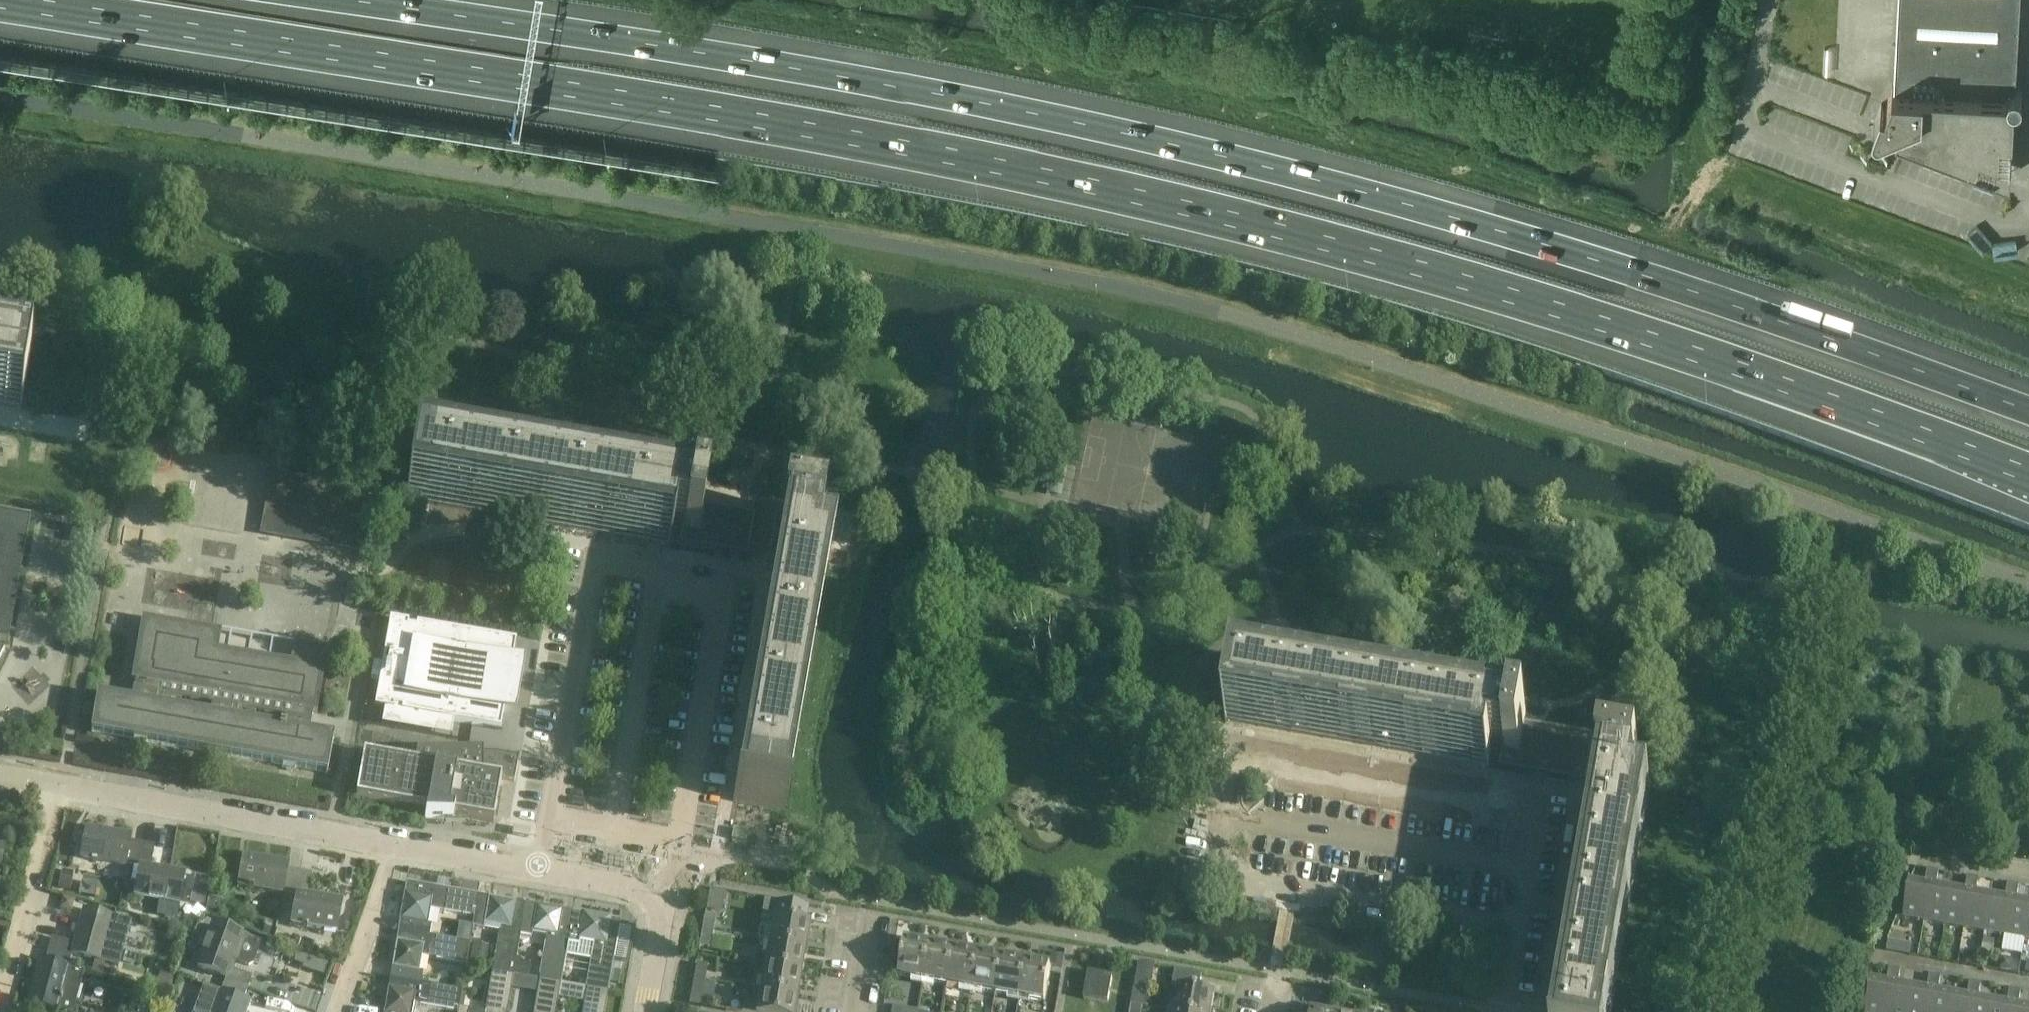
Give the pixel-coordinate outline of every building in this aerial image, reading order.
[(2016,87),(2020,0),(1899,0),(1894,87),(1893,87),(1886,105),(1882,103),(1874,123),(1874,124),(1874,125),(1874,126),(1874,127),(1875,128),(1876,129),(1878,130),(1879,130),(1880,130),(1881,130),(1885,129),(1897,124),(1899,128),(1994,164),(1996,165),(1998,165),(1999,165),(2001,164),(2003,163),(2004,162),(2005,161),(2006,160),(2007,158),(2007,157),(2007,156),(2010,100),(2016,101),(2017,101),(2018,100),(2019,100),(2020,99),(2021,98),(2022,97),(2022,96),(2022,95),(2023,94),(2022,92),(2022,91),(2022,90),(2021,89),(2020,88),(2019,88),(2018,87),(2017,87),(2016,87)] [(20,409),(21,410),(21,408),(30,357),(29,357),(0,352),(0,405),(20,409)] [(415,449),(406,501),(407,502),(408,500),(421,502),(428,504),(535,522),(568,528),(601,534),(668,546),(668,547),(669,547),(670,546),(696,550),(714,553),(719,520),(717,519),(702,517),(703,509),(704,504),(705,499),(690,496),(689,499),(679,497),(416,451),(416,450),(415,449)] [(733,801),(733,802),(734,802),(785,811),(785,810),(783,809),(830,547),(835,522),(820,520),(820,519),(782,512),(778,512),(770,510),(763,552),(771,553),(778,554),(766,621),(735,801),(733,801)] [(9,642),(9,641),(10,641),(23,550),(25,550),(25,549),(24,549),(29,519),(30,520),(30,518),(0,513),(0,640),(9,642)] [(134,694),(133,694),(131,703),(131,705),(98,699),(99,697),(97,697),(91,735),(92,735),(93,732),(133,739),(133,742),(146,744),(147,741),(208,752),(207,755),(221,757),(221,754),(282,765),(282,768),(295,770),(296,768),(326,773),(326,776),(327,776),(334,737),(310,733),(314,713),(316,714),(328,651),(294,645),(291,662),(208,648),(211,632),(221,634),(221,633),(142,619),(142,620),(143,620),(133,680),(132,680),(132,681),(137,682),(134,694)] [(390,619),(375,707),(394,710),(394,707),(402,708),(402,712),(410,713),(439,718),(501,729),(505,704),(499,703),(506,664),(512,666),(516,640),(486,635),(417,623),(416,627),(408,626),(409,622),(390,619)] [(1234,669),(1225,723),(1227,723),(1227,721),(1488,767),(1487,769),(1489,769),(1490,762),(1500,764),(1531,769),(1537,735),(1535,735),(1524,733),(1527,720),(1513,718),(1511,717),(1510,720),(1236,672),(1237,670),(1235,669),(1234,669)] [(1648,797),(1650,797),(1650,795),(1648,795),(1650,783),(1636,780),(1639,766),(1641,753),(1603,746),(1603,749),(1594,747),(1591,747),(1584,785),(1587,785),(1599,787),(1597,803),(1595,813),(1560,1011),(1610,1011),(1648,797)] [(492,753),(482,753),(417,753),(415,763),(364,754),(356,798),(426,810),(425,818),(448,818),(450,817),(452,816),(453,815),(454,813),(468,815),(467,818),(493,822),(501,778),(513,780),(517,757),(492,753)] [(127,865),(138,867),(142,844),(130,842),(131,836),(91,829),(89,843),(84,842),(81,858),(127,866),(127,865)] [(733,829),(731,840),(746,842),(748,831),(733,829)] [(142,844),(138,867),(139,867),(133,898),(179,907),(185,875),(150,869),(154,846),(142,844)] [(238,887),(284,895),(285,893),(296,895),(299,871),(287,869),(288,863),(249,856),(246,871),(241,870),(238,887)] [(1927,870),(1926,878),(1937,880),(1938,872),(1927,870)] [(295,901),(290,925),(336,933),(342,903),(308,897),(312,874),(299,871),(296,895),(295,901)] [(195,876),(191,903),(204,905),(209,879),(195,876)] [(1966,885),(1977,887),(1979,879),(1968,877),(1966,885)] [(1937,880),(1926,878),(1925,887),(1909,884),(1903,918),(1924,921),(1930,888),(1936,889),(1937,880)] [(474,918),(478,896),(407,883),(398,931),(430,936),(432,925),(428,925),(430,910),(474,918)] [(2008,884),(2006,892),(2017,894),(2019,886),(2008,884)] [(1950,891),(1944,925),(1964,928),(1970,895),(1976,896),(1977,887),(1966,885),(1965,894),(1950,891)] [(1924,921),(1944,925),(1950,891),(1936,889),(1930,888),(1924,921)] [(2005,901),(1990,898),(1984,932),(2004,935),(2010,902),(2016,903),(2017,894),(2006,892),(2005,901)] [(1990,898),(1976,896),(1970,895),(1964,928),(1984,932),(1990,898)] [(474,918),(473,927),(499,932),(492,972),(514,976),(520,936),(521,936),(521,935),(520,935),(526,904),(478,896),(474,918)] [(761,916),(761,917),(773,920),(769,942),(805,948),(809,924),(805,924),(808,908),(764,900),(761,916)] [(2024,939),(2028,913),(2028,905),(2016,903),(2010,902),(2004,935),(2024,939)] [(526,904),(520,935),(521,935),(521,936),(531,938),(532,934),(546,936),(539,980),(561,984),(566,954),(568,943),(566,943),(572,912),(526,904)] [(52,937),(49,949),(72,956),(72,955),(102,963),(117,967),(129,922),(114,918),(83,910),(74,944),(52,937)] [(568,943),(566,954),(591,959),(586,988),(608,992),(621,921),(572,912),(566,943),(568,943)] [(705,915),(702,931),(713,932),(716,917),(705,915)] [(212,925),(196,969),(225,980),(248,989),(252,977),(230,969),(233,961),(248,967),(253,965),(261,943),(242,936),(212,925)] [(398,931),(390,979),(422,984),(423,972),(419,971),(422,957),(466,965),(470,943),(430,936),(398,931)] [(710,949),(713,932),(702,931),(699,947),(710,949)] [(765,941),(763,953),(767,953),(765,965),(801,972),(805,948),(769,942),(765,941)] [(924,981),(930,945),(905,941),(899,977),(924,981)] [(948,985),(954,949),(930,945),(924,981),(948,985)] [(72,956),(49,949),(45,961),(39,960),(29,999),(43,1003),(42,1007),(57,1011),(61,998),(73,1002),(77,985),(79,986),(83,972),(69,968),(70,967),(69,966),(72,956)] [(972,989),(978,954),(954,949),(948,985),(972,989)] [(996,994),(1003,958),(978,954),(972,989),(996,994)] [(1021,998),(1027,962),(1003,958),(996,994),(1021,998)] [(1027,962),(1021,998),(1044,1002),(1051,966),(1027,962)] [(705,980),(708,965),(696,964),(694,978),(705,980)] [(761,989),(796,996),(801,972),(765,965),(761,989)] [(1889,968),(1888,976),(1899,978),(1900,970),(1889,968)] [(514,976),(492,972),(485,1011),(508,1011),(514,976)] [(1173,988),(1179,989),(1175,1011),(1212,1011),(1215,995),(1199,992),(1202,976),(1175,972),(1173,988)] [(1113,977),(1095,974),(1089,973),(1084,1000),(1108,1004),(1113,977)] [(1930,975),(1928,984),(1939,985),(1941,977),(1930,975)] [(1888,976),(1887,985),(1871,982),(1866,1011),(1887,1011),(1892,986),(1897,987),(1899,978),(1888,976)] [(694,978),(691,995),(702,997),(705,980),(694,978)] [(414,1005),(421,1006),(453,1011),(457,1011),(458,1007),(459,1008),(462,991),(422,984),(390,979),(384,1011),(413,1011),(414,1005)] [(194,1011),(245,1011),(249,1002),(243,1000),(248,989),(225,980),(221,990),(220,989),(219,991),(204,986),(194,1011)] [(561,984),(539,980),(534,1011),(556,1011),(561,984)] [(1968,991),(1979,993),(1981,984),(1969,982),(1968,991)] [(1912,989),(1908,1011),(1929,1011),(1932,993),(1938,994),(1939,985),(1928,984),(1927,992),(1912,989)] [(1912,989),(1897,987),(1892,986),(1887,1011),(1908,1011),(1912,989)] [(608,992),(586,988),(582,1011),(605,1011),(608,992)] [(742,1011),(797,1011),(798,1006),(795,1006),(796,996),(761,989),(761,990),(746,988),(742,1011)] [(2009,998),(2020,1000),(2021,991),(2010,989),(2009,998)] [(1132,1005),(1142,1007),(1145,992),(1134,990),(1132,1005)] [(1949,1011),(1970,1011),(1972,1000),(1978,1001),(1979,993),(1968,991),(1967,999),(1952,996),(1949,1011)] [(1952,996),(1938,994),(1932,993),(1929,1011),(1949,1011),(1952,996)] [(1991,1011),(2012,1011),(2013,1007),(2018,1008),(2020,1000),(2009,998),(2007,1006),(1992,1003),(1991,1011)] [(1992,1003),(1978,1001),(1972,1000),(1970,1011),(1991,1011),(1992,1003)]
